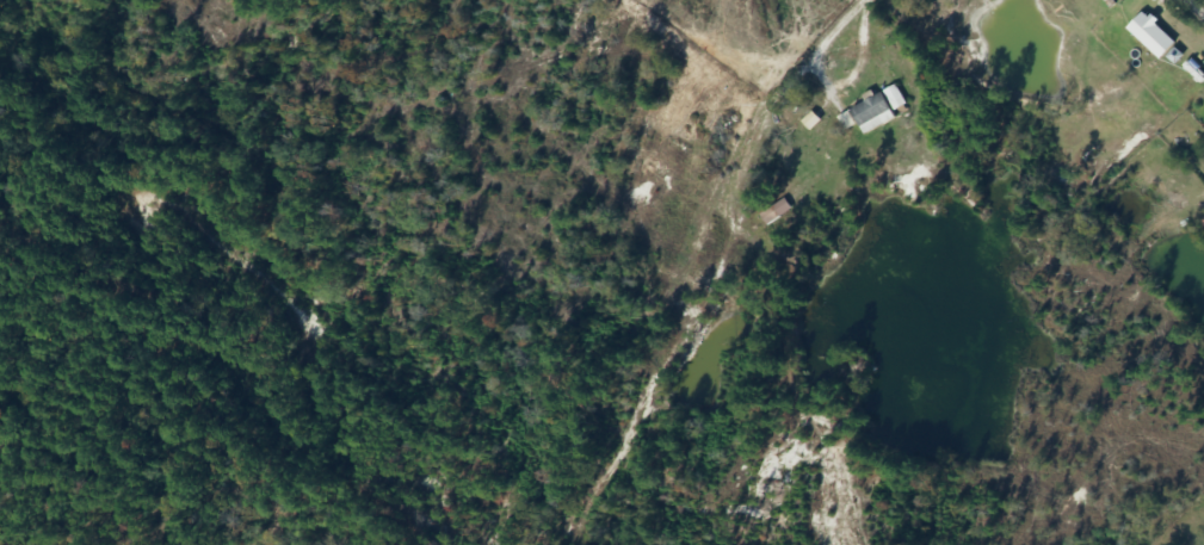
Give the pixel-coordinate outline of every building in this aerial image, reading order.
[(1159,60),(1174,43),(1140,13),(1125,30),(1159,60)] [(842,132),(856,126),(860,134),(893,121),(888,108),(895,105),(889,91),(834,114),(842,132)] [(790,212),(782,200),(760,214),(768,226),(790,212)]
